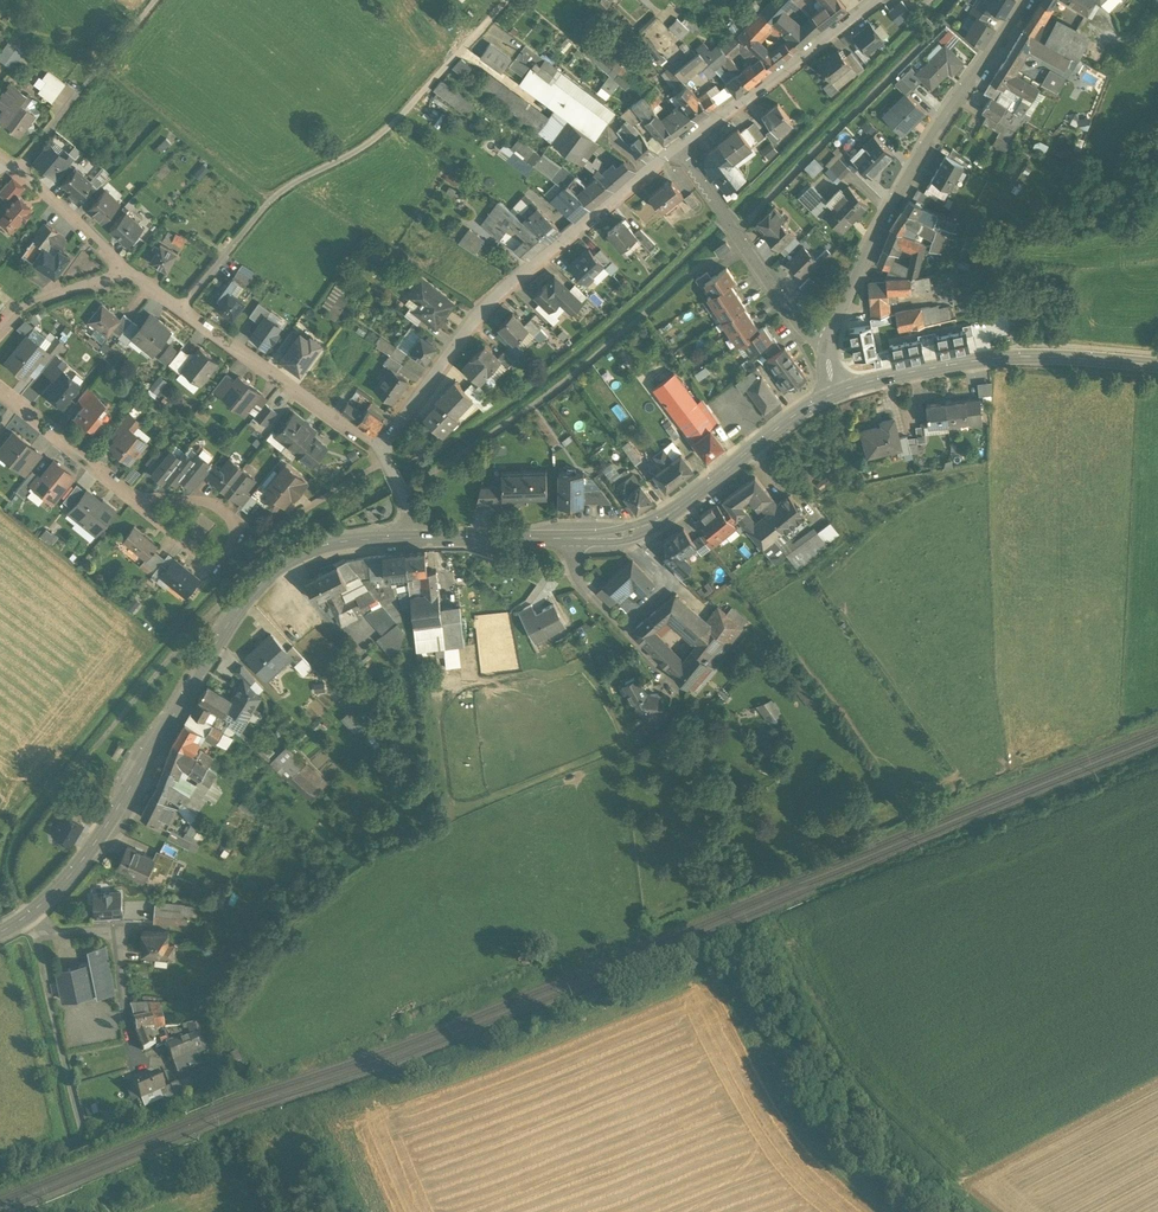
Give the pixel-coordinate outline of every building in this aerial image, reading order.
[(596,2),(603,10),(614,0),(599,0),(596,2)] [(751,2),(763,13),(772,22),(781,13),(787,6),(781,0),(753,0),(751,2)] [(795,2),(793,0),(789,4),(795,10),(797,8),(798,10),(800,8),(795,2)] [(801,0),(797,0),(795,2),(800,8),(810,18),(815,15),(801,0)] [(828,7),(820,12),(828,21),(846,9),(838,0),(822,0),(828,7)] [(980,0),(975,7),(989,16),(993,10),(983,4),(984,2),(980,0)] [(983,4),(993,10),(1003,16),(1014,0),(986,0),(984,2),(983,4)] [(1041,2),(1051,8),(1056,0),(1043,0),(1041,2)] [(1090,17),(1099,3),(1094,0),(1064,0),(1090,17)] [(1099,3),(1108,12),(1120,0),(1102,0),(1099,3)] [(911,13),(902,2),(889,12),(898,24),(911,13)] [(1051,8),(1041,2),(1024,30),(1033,35),(1045,18),(1051,8)] [(805,23),(787,6),(781,13),(792,24),(795,22),(801,28),(805,23)] [(989,16),(975,7),(971,14),(978,18),(978,17),(985,22),(989,16)] [(815,15),(810,18),(819,28),(828,21),(820,12),(815,15)] [(772,22),(763,13),(756,19),(767,30),(768,29),(773,23),(772,22)] [(792,24),(781,13),(772,22),(773,23),(782,31),(784,33),(792,24)] [(655,15),(639,31),(642,35),(634,40),(643,51),(648,47),(658,60),(661,57),(642,34),(658,19),(655,15)] [(696,25),(688,17),(683,22),(692,30),(696,25)] [(978,18),(976,21),(974,20),(967,30),(969,31),(967,35),(975,40),(974,41),(976,42),(977,41),(983,45),(994,28),(985,22),(978,17),(978,18)] [(805,23),(801,28),(795,22),(792,24),(784,33),(791,39),(800,46),(811,35),(819,28),(810,18),(805,23)] [(1057,24),(1045,18),(1033,35),(1035,36),(1046,42),(1057,24)] [(691,30),(679,19),(671,28),(683,39),(691,30)] [(756,19),(746,30),(757,41),(767,30),(756,19)] [(773,23),(768,29),(772,33),(778,35),(782,31),(773,23)] [(884,40),(870,24),(854,38),(867,54),(884,40)] [(1089,42),(1057,24),(1046,42),(1078,61),(1089,42)] [(702,30),(696,25),(692,30),(697,35),(702,30)] [(757,41),(746,30),(738,37),(747,45),(731,59),(741,71),(750,64),(741,52),(748,46),(753,51),(760,44),(757,41)] [(1033,35),(1024,30),(1003,64),(1014,70),(1030,45),(1035,36),(1033,35)] [(0,56),(0,62),(15,69),(29,39),(12,31),(0,56)] [(934,41),(941,47),(950,39),(943,32),(934,41)] [(570,35),(561,46),(569,52),(577,41),(570,35)] [(735,35),(721,48),(731,59),(747,45),(738,37),(735,35)] [(1046,42),(1035,36),(1030,45),(1073,70),(1078,61),(1046,42)] [(760,44),(753,51),(764,61),(771,69),(800,46),(791,39),(784,44),(771,54),(766,49),(760,44)] [(775,42),(766,49),(771,54),(784,44),(775,42)] [(511,58),(490,43),(480,57),(502,72),(511,58)] [(545,60),(525,45),(510,66),(525,77),(532,67),(537,70),(540,66),(545,60)] [(721,48),(719,46),(711,52),(705,45),(698,52),(699,53),(707,62),(712,68),(716,65),(717,67),(723,62),(734,76),(737,74),(741,71),(731,59),(721,48)] [(753,51),(748,46),(741,52),(750,64),(761,77),(771,69),(764,61),(753,51)] [(945,46),(917,74),(923,80),(931,88),(949,70),(952,73),(962,63),(945,46)] [(692,51),(662,75),(666,79),(696,55),(692,51)] [(838,51),(820,66),(831,81),(850,66),(844,58),(838,51)] [(852,51),(844,58),(850,66),(857,74),(865,68),(852,51)] [(577,52),(568,63),(574,68),(583,57),(577,52)] [(696,55),(666,79),(674,90),(707,62),(699,53),(696,55)] [(456,68),(465,76),(473,66),(463,59),(456,68)] [(596,66),(611,78),(620,85),(627,91),(633,84),(602,59),(596,66)] [(557,69),(545,60),(540,66),(552,76),(557,69)] [(741,71),(737,74),(748,87),(761,77),(750,64),(741,71)] [(1014,70),(1003,64),(1000,68),(1011,74),(1014,75),(1015,73),(1016,71),(1014,70)] [(594,113),(549,80),(552,76),(540,66),(537,70),(532,67),(525,77),(519,84),(556,111),(569,120),(595,140),(602,130),(607,123),(594,113)] [(1015,73),(1014,75),(1011,74),(1000,68),(991,82),(1003,90),(1006,86),(1032,102),(1033,101),(1038,93),(1040,88),(1030,82),(1015,73)] [(602,103),(557,69),(552,76),(549,80),(594,113),(602,103)] [(917,74),(911,69),(902,78),(913,90),(923,80),(917,74)] [(1042,84),(1058,93),(1066,78),(1050,70),(1042,84)] [(503,83),(488,71),(477,86),(492,97),(503,83)] [(65,85),(48,72),(42,80),(45,82),(47,81),(60,91),(65,85)] [(734,76),(725,83),(734,94),(736,96),(748,87),(737,74),(734,76)] [(611,78),(599,93),(607,100),(620,85),(611,78)] [(913,90),(902,78),(895,85),(905,94),(906,94),(907,95),(913,90)] [(60,91),(47,81),(45,82),(38,93),(51,103),(60,91)] [(831,81),(824,87),(831,96),(839,90),(831,81)] [(1003,90),(991,82),(984,94),(991,98),(992,98),(996,101),(1000,96),(1003,90)] [(435,91),(438,92),(451,103),(466,115),(475,104),(450,84),(448,87),(442,83),(435,91)] [(519,95),(503,83),(492,97),(508,109),(519,95)] [(725,83),(709,96),(716,105),(734,94),(725,83)] [(15,99),(20,92),(9,84),(0,96),(0,105),(4,108),(0,113),(0,116),(4,119),(1,122),(7,127),(9,129),(9,128),(18,134),(22,129),(34,113),(33,112),(15,99)] [(697,99),(686,86),(676,94),(683,102),(681,103),(696,119),(716,105),(709,96),(708,95),(707,96),(705,93),(697,99)] [(660,101),(651,91),(644,97),(649,103),(653,107),(660,101)] [(26,96),(20,92),(15,99),(33,112),(36,109),(33,108),(33,104),(35,101),(27,95),(26,96)] [(451,103),(438,92),(432,99),(446,109),(451,103)] [(1043,96),(1038,93),(1033,101),(1038,104),(1043,96)] [(905,94),(883,116),(902,135),(925,113),(907,95),(906,94),(905,94)] [(519,95),(508,109),(524,121),(535,106),(525,99),(519,95)] [(1012,103),(1000,96),(996,101),(1006,108),(1008,109),(1012,103)] [(649,103),(644,97),(640,100),(645,106),(649,103)] [(996,101),(992,98),(991,98),(983,111),(988,114),(998,121),(1006,108),(996,101)] [(645,106),(640,100),(629,109),(639,121),(641,118),(645,122),(656,114),(653,107),(649,103),(645,106)] [(1018,107),(1014,113),(1022,118),(1030,105),(1022,101),(1018,107)] [(696,119),(681,103),(674,110),(673,111),(670,114),(676,122),(667,127),(674,135),(696,119)] [(1018,107),(1012,103),(1008,109),(1014,113),(1018,107)] [(777,105),(762,117),(772,129),(776,135),(778,134),(784,129),(782,126),(789,120),(777,105)] [(542,111),(535,106),(524,121),(539,132),(552,116),(546,111),(542,111)] [(1008,109),(1006,108),(998,121),(1016,132),(1022,118),(1014,113),(1008,109)] [(34,113),(22,129),(26,132),(29,132),(33,127),(32,123),(31,123),(39,112),(36,109),(33,112),(34,113)] [(629,109),(620,116),(633,126),(639,121),(629,109)] [(556,111),(552,116),(565,126),(569,120),(556,111)] [(656,114),(645,122),(652,131),(655,135),(657,137),(662,143),(674,135),(667,127),(656,114)] [(998,121),(988,114),(983,123),(1000,133),(1008,138),(1005,143),(1010,145),(1013,140),(1016,132),(998,121)] [(552,116),(539,132),(552,142),(565,126),(552,116)] [(595,140),(569,120),(565,126),(552,142),(571,156),(578,162),(579,162),(580,160),(595,140)] [(756,120),(747,127),(758,143),(767,136),(766,134),(756,120)] [(647,141),(633,126),(626,132),(622,128),(618,132),(644,162),(656,152),(654,150),(647,141)] [(758,143),(747,127),(741,133),(752,147),(758,143)] [(741,133),(738,129),(719,143),(733,161),(743,154),(752,147),(741,133)] [(776,135),(772,129),(766,134),(767,136),(774,144),(781,138),(778,134),(776,135)] [(602,130),(595,140),(611,150),(614,147),(610,144),(610,136),(602,130)] [(1008,138),(1000,133),(993,145),(1006,153),(1010,145),(1005,143),(1008,138)] [(655,135),(647,141),(654,150),(662,143),(657,137),(655,135)] [(874,136),(864,146),(866,148),(854,160),(852,158),(852,159),(860,166),(871,177),(893,155),(874,136)] [(519,138),(510,148),(514,151),(519,154),(526,160),(534,150),(519,138)] [(167,139),(158,147),(162,152),(171,143),(167,139)] [(733,161),(719,143),(719,144),(720,146),(707,155),(706,164),(709,167),(708,172),(710,175),(715,175),(727,190),(745,176),(736,165),(735,165),(733,161)] [(778,152),(771,144),(762,151),(769,159),(778,152)] [(64,158),(48,145),(34,161),(43,169),(44,172),(46,175),(50,174),(51,175),(54,171),(65,159),(64,158)] [(510,148),(505,145),(501,150),(510,156),(514,151),(510,148)] [(541,156),(534,150),(526,160),(533,166),(541,156)] [(852,158),(846,152),(840,159),(850,169),(854,172),(860,166),(852,159),(852,158)] [(574,178),(544,153),(541,156),(533,166),(534,167),(552,180),(564,189),(566,186),(574,178)] [(526,160),(519,154),(512,163),(528,175),(534,167),(533,166),(526,160)] [(743,154),(733,161),(735,165),(736,165),(746,157),(743,154)] [(65,159),(54,171),(59,176),(72,160),(67,155),(64,158),(65,159)] [(840,159),(836,155),(826,165),(840,179),(850,169),(840,159)] [(963,166),(946,157),(933,180),(949,190),(963,166)] [(592,164),(585,159),(582,161),(580,160),(579,162),(583,165),(589,168),(592,164)] [(603,164),(596,159),(592,164),(589,168),(596,173),(598,170),(599,171),(603,164)] [(812,177),(823,168),(816,159),(805,168),(812,177)] [(604,175),(600,179),(614,189),(636,170),(624,161),(618,170),(612,165),(604,175)] [(90,183),(74,168),(61,183),(70,191),(68,194),(75,200),(78,197),(87,187),(91,183),(90,183)] [(103,168),(90,183),(91,183),(87,187),(93,193),(111,174),(103,168)] [(599,171),(598,170),(596,173),(595,175),(598,178),(600,179),(604,175),(599,171)] [(22,187),(11,178),(7,183),(17,193),(22,187)] [(600,179),(598,178),(592,184),(587,189),(579,197),(589,207),(590,208),(614,189),(600,179)] [(949,190),(933,180),(928,188),(944,198),(949,190)] [(0,191),(0,196),(8,202),(8,203),(15,195),(17,193),(7,183),(0,191)] [(664,186),(650,197),(662,213),(682,196),(672,183),(665,188),(664,186)] [(810,185),(798,198),(820,219),(824,214),(823,214),(831,206),(810,185)] [(564,189),(552,200),(562,208),(569,201),(576,194),(566,186),(564,189)] [(87,187),(78,197),(83,203),(90,196),(93,193),(87,187)] [(831,206),(823,214),(824,214),(842,231),(867,204),(849,187),(831,206)] [(95,201),(88,209),(102,222),(119,204),(106,190),(95,201)] [(916,200),(918,202),(923,204),(934,210),(939,202),(920,192),(916,200)] [(698,204),(690,194),(684,199),(692,209),(698,204)] [(15,195),(8,203),(8,202),(1,210),(5,214),(0,220),(12,230),(21,219),(23,221),(30,212),(22,205),(24,203),(15,195)] [(83,203),(79,206),(85,212),(88,209),(95,201),(90,196),(83,203)] [(572,204),(569,201),(562,208),(574,220),(589,207),(579,197),(572,204)] [(916,205),(909,201),(903,212),(912,216),(913,216),(923,222),(929,213),(921,209),(923,204),(918,202),(916,205)] [(530,203),(520,213),(527,219),(536,210),(537,210),(530,203)] [(499,204),(491,215),(497,220),(505,209),(499,204)] [(774,207),(756,225),(756,226),(760,223),(767,230),(763,233),(764,234),(779,220),(783,216),(774,207)] [(515,217),(505,209),(497,220),(488,231),(499,239),(504,232),(509,224),(515,217)] [(536,210),(527,219),(533,225),(543,216),(536,210)] [(912,216),(903,212),(897,221),(891,230),(902,235),(906,226),(917,231),(923,222),(913,216),(912,216)] [(143,228),(126,213),(111,230),(127,245),(143,228)] [(937,217),(929,213),(923,222),(929,225),(934,228),(934,227),(937,217)] [(497,220),(491,215),(482,227),(488,231),(497,220)] [(543,216),(533,225),(550,240),(560,232),(543,215),(543,216)] [(533,229),(516,216),(515,217),(509,224),(526,237),(533,229)] [(779,220),(764,234),(779,249),(793,235),(793,234),(782,223),(779,220)] [(623,221),(608,233),(621,249),(636,238),(635,236),(623,221)] [(923,222),(917,231),(926,235),(929,225),(923,222)] [(45,224),(28,246),(26,247),(27,248),(21,256),(35,265),(51,275),(53,277),(68,257),(58,251),(66,241),(45,224)] [(949,231),(934,227),(934,228),(929,225),(926,235),(934,237),(931,246),(936,248),(943,250),(949,231)] [(917,231),(906,226),(902,235),(913,240),(917,231)] [(549,241),(533,229),(526,237),(529,239),(523,243),(516,250),(528,259),(549,241)] [(485,242),(470,230),(459,244),(475,255),(485,242)] [(655,245),(641,230),(635,236),(636,238),(648,252),(655,245)] [(913,240),(902,235),(891,230),(880,257),(891,262),(892,261),(894,254),(897,255),(901,246),(914,251),(913,257),(912,257),(909,267),(907,277),(918,277),(920,266),(923,255),(924,251),(925,248),(925,246),(913,240)] [(174,236),(168,232),(162,241),(179,251),(185,240),(175,234),(174,236)] [(504,232),(499,239),(502,241),(507,234),(504,232)] [(227,233),(218,244),(224,249),(233,238),(227,233)] [(523,243),(507,234),(502,241),(516,250),(523,243)] [(793,235),(779,249),(785,255),(799,241),(793,235)] [(726,243),(715,250),(719,256),(730,249),(726,243)] [(178,253),(161,244),(159,248),(155,245),(152,250),(156,252),(151,262),(160,267),(158,271),(164,274),(166,271),(167,272),(178,253)] [(816,259),(803,247),(788,262),(802,275),(816,260),(816,259)] [(826,249),(816,259),(816,260),(822,265),(831,255),(826,249)] [(589,251),(571,268),(587,285),(594,279),(592,277),(603,266),(596,258),(589,251)] [(612,262),(603,252),(596,258),(603,266),(605,268),(612,262)] [(931,257),(923,255),(920,266),(928,268),(931,257)] [(891,262),(880,257),(876,266),(888,271),(886,278),(894,278),(898,263),(892,261),(891,262)] [(909,267),(898,263),(894,278),(907,277),(909,267)] [(35,265),(28,276),(40,284),(51,275),(35,265)] [(352,267),(348,273),(359,280),(363,274),(352,267)] [(711,278),(705,283),(712,294),(713,294),(730,284),(729,283),(735,280),(727,268),(711,278)] [(707,273),(696,280),(699,286),(705,283),(711,278),(707,273)] [(929,276),(920,277),(921,291),(929,290),(929,276)] [(569,291),(555,277),(549,284),(563,298),(559,301),(566,308),(571,313),(581,303),(569,291)] [(894,278),(886,278),(887,283),(869,284),(871,319),(890,316),(888,293),(921,291),(920,277),(894,278)] [(233,278),(225,288),(238,297),(245,287),(233,278)] [(809,278),(799,288),(804,293),(814,283),(809,278)] [(452,305),(422,281),(412,293),(423,301),(415,311),(423,318),(435,327),(452,305)] [(548,283),(534,296),(540,302),(550,311),(557,318),(566,308),(559,301),(563,298),(549,284),(548,283)] [(730,284),(713,294),(712,294),(708,297),(715,309),(737,295),(730,284)] [(587,298),(574,286),(569,291),(581,303),(587,298)] [(238,297),(225,288),(217,299),(221,302),(217,307),(233,319),(244,302),(238,297)] [(999,292),(1000,301),(1011,300),(1011,292),(999,292)] [(411,307),(415,311),(423,301),(412,293),(405,303),(411,307)] [(737,295),(715,309),(723,321),(744,307),(745,307),(737,295)] [(341,296),(328,316),(336,321),(349,301),(341,296)] [(550,311),(540,302),(535,308),(553,326),(559,320),(557,318),(550,311)] [(250,317),(261,325),(267,317),(271,312),(260,304),(250,317)] [(119,321),(101,306),(88,322),(106,338),(112,330),(120,321),(119,321)] [(415,311),(411,307),(405,315),(419,324),(423,318),(415,311)] [(744,307),(723,321),(722,321),(729,333),(751,319),(744,307)] [(940,307),(921,310),(924,326),(953,319),(951,307),(941,309),(940,307)] [(921,310),(897,314),(899,331),(924,326),(921,310)] [(524,326),(512,314),(499,327),(514,343),(527,330),(528,329),(524,326)] [(124,315),(119,321),(120,321),(112,330),(120,336),(132,322),(124,315)] [(170,332),(150,315),(139,329),(133,337),(152,353),(170,332)] [(871,326),(891,323),(890,316),(871,319),(870,319),(871,326)] [(253,337),(267,347),(281,327),(267,317),(261,325),(253,337)] [(751,319),(729,333),(737,345),(742,342),(742,341),(759,330),(751,319)] [(552,340),(530,320),(524,326),(528,329),(527,330),(534,337),(545,347),(552,340)] [(120,336),(118,338),(127,345),(133,337),(139,329),(132,322),(120,336)] [(871,326),(850,330),(853,344),(874,340),(871,326)] [(967,338),(973,337),(971,326),(963,328),(964,332),(965,332),(967,338)] [(356,332),(355,333),(365,339),(368,333),(359,327),(356,332)] [(764,327),(759,330),(742,341),(742,342),(750,353),(762,345),(772,339),(764,327)] [(521,350),(534,337),(527,330),(514,343),(521,350)] [(413,331),(400,350),(408,356),(410,352),(421,336),(413,331)] [(964,332),(950,335),(953,353),(969,350),(967,338),(965,332),(964,332)] [(286,355),(298,339),(290,333),(278,349),(286,355)] [(927,335),(929,346),(936,345),(935,338),(936,338),(935,333),(927,335)] [(283,359),(300,372),(321,344),(311,337),(308,340),(301,334),(298,339),(286,355),(283,359)] [(922,347),(929,346),(927,335),(918,336),(919,342),(920,341),(922,347)] [(938,356),(953,353),(950,335),(936,338),(935,338),(936,345),(938,356)] [(44,351),(26,336),(6,362),(24,376),(28,371),(39,358),(45,351),(44,351)] [(421,336),(410,352),(425,363),(436,347),(421,336)] [(54,338),(44,351),(45,351),(39,358),(46,364),(54,355),(62,345),(54,338)] [(389,356),(390,356),(396,348),(381,338),(375,346),(389,356)] [(772,339),(762,345),(765,351),(777,344),(777,343),(774,338),(772,339)] [(853,344),(856,358),(860,357),(876,354),(876,353),(874,340),(853,344)] [(908,362),(924,359),(922,347),(920,341),(919,342),(905,344),(908,362)] [(777,344),(765,352),(769,358),(781,350),(777,344)] [(905,344),(890,347),(890,351),(891,354),(893,365),(908,362),(905,344)] [(161,359),(168,365),(179,352),(172,346),(161,359)] [(485,346),(471,360),(487,375),(500,362),(500,361),(497,358),(485,346)] [(769,358),(767,360),(771,365),(788,353),(785,347),(781,350),(769,358)] [(399,350),(396,348),(390,356),(402,364),(408,356),(400,350),(399,350)] [(217,363),(200,349),(189,361),(183,369),(200,384),(217,363)] [(890,351),(879,353),(881,361),(888,359),(887,355),(891,354),(890,351)] [(189,361),(179,352),(168,365),(179,374),(183,369),(189,361)] [(513,361),(503,352),(497,358),(500,361),(500,362),(506,368),(513,361)] [(807,378),(788,353),(771,365),(781,379),(789,390),(807,378)] [(876,369),(882,367),(881,361),(879,353),(876,353),(876,354),(860,357),(862,364),(874,362),(876,369)] [(67,365),(54,355),(46,364),(42,370),(54,380),(61,370),(62,371),(67,365)] [(390,356),(389,356),(383,364),(390,370),(391,369),(396,373),(402,364),(390,356)] [(35,377),(42,370),(46,364),(39,358),(28,371),(35,377)] [(487,375),(471,360),(464,366),(480,382),(487,375)] [(707,368),(697,375),(700,380),(710,373),(707,368)] [(780,402),(756,368),(736,383),(742,392),(746,389),(764,414),(765,413),(777,404),(780,402)] [(390,370),(376,390),(392,402),(407,381),(396,373),(391,369),(390,370)] [(54,380),(43,392),(61,406),(71,394),(74,394),(77,391),(76,388),(77,387),(70,382),(70,380),(71,379),(62,371),(61,370),(54,380)] [(697,404),(674,374),(653,390),(676,419),(689,437),(693,442),(700,437),(710,429),(710,430),(719,423),(702,400),(697,404)] [(226,375),(213,391),(222,398),(231,387),(230,386),(234,382),(226,375)] [(156,397),(168,382),(162,376),(149,392),(156,397)] [(261,395),(238,377),(234,382),(230,386),(231,387),(222,398),(223,399),(227,395),(234,401),(232,404),(245,415),(261,395)] [(781,379),(775,383),(784,394),(789,390),(781,379)] [(455,382),(436,402),(438,403),(444,410),(446,408),(455,417),(472,399),(472,398),(464,391),(455,382)] [(493,405),(471,383),(464,391),(472,398),(472,399),(485,411),(493,405)] [(991,383),(978,385),(979,399),(991,398),(991,383)] [(88,388),(78,401),(84,406),(94,393),(88,388)] [(84,406),(75,417),(93,432),(103,419),(97,415),(107,403),(94,393),(84,406)] [(980,402),(965,403),(967,425),(968,425),(972,428),(982,427),(980,402)] [(363,414),(347,403),(342,410),(357,422),(363,414)] [(965,403),(946,405),(948,430),(956,429),(956,426),(967,425),(965,403)] [(277,413),(265,404),(255,416),(267,425),(277,413)] [(444,410),(439,404),(426,418),(444,436),(459,420),(455,417),(446,408),(444,410)] [(777,404),(765,413),(767,417),(780,407),(777,404)] [(946,405),(926,407),(928,429),(940,427),(940,431),(948,430),(946,405)] [(363,414),(357,422),(373,434),(383,420),(367,408),(363,414)] [(129,413),(116,429),(123,434),(127,428),(131,431),(139,422),(129,413)] [(314,432),(294,415),(277,436),(276,436),(287,445),(288,444),(298,451),(313,434),(314,432)] [(882,429),(862,434),(867,454),(878,452),(878,454),(900,449),(898,441),(893,421),(881,424),(882,429)] [(680,436),(671,425),(666,430),(674,441),(680,436)] [(435,434),(426,426),(417,434),(426,443),(435,434)] [(131,431),(127,428),(123,434),(111,448),(129,463),(135,456),(140,455),(141,449),(146,442),(131,431)] [(925,428),(916,429),(917,446),(926,445),(925,428)] [(710,430),(710,429),(700,437),(693,442),(706,460),(723,447),(710,430)] [(277,436),(272,432),(267,439),(282,451),(287,445),(276,436),(277,436)] [(0,448),(0,454),(24,473),(34,461),(25,454),(31,447),(13,433),(0,448)] [(330,449),(313,434),(298,451),(316,466),(330,449)] [(907,439),(898,441),(900,449),(902,459),(911,456),(907,439)] [(681,454),(672,442),(663,448),(672,460),(681,454)] [(39,454),(31,447),(25,454),(34,461),(39,454)] [(641,461),(632,448),(625,453),(635,466),(641,461)] [(672,460),(663,448),(658,452),(667,464),(672,460)] [(181,457),(172,450),(155,471),(154,473),(163,481),(168,475),(167,475),(181,458),(181,457)] [(161,452),(149,467),(155,471),(167,457),(161,452)] [(194,459),(186,452),(181,457),(181,458),(167,475),(168,475),(176,483),(181,477),(195,460),(194,459)] [(667,464),(658,452),(653,456),(662,468),(667,464)] [(199,454),(194,459),(195,460),(181,477),(190,484),(192,483),(203,468),(209,462),(199,454)] [(693,470),(681,454),(672,460),(667,464),(679,480),(693,470)] [(220,470),(213,479),(214,480),(217,483),(218,487),(221,486),(225,490),(242,469),(230,459),(220,470)] [(53,461),(39,477),(38,476),(31,484),(32,485),(52,503),(73,478),(53,461)] [(266,488),(266,489),(274,495),(270,500),(270,504),(273,506),(277,506),(281,501),(285,504),(292,495),(295,498),(308,481),(286,464),(280,471),(266,488)] [(679,480),(667,464),(662,468),(654,474),(666,490),(679,480)] [(209,472),(204,478),(211,484),(214,480),(213,479),(220,470),(215,466),(209,472)] [(275,467),(261,484),(266,488),(280,471),(275,467)] [(203,468),(192,483),(197,487),(204,478),(209,472),(203,468)] [(242,469),(225,490),(230,493),(230,497),(234,496),(237,499),(238,500),(246,491),(255,479),(242,469)] [(32,471),(16,491),(25,499),(32,490),(29,488),(32,485),(31,484),(38,476),(32,471)] [(546,471),(501,473),(502,487),(502,498),(503,498),(547,496),(546,471)] [(626,472),(618,478),(619,480),(616,482),(615,481),(614,481),(618,486),(625,481),(630,477),(626,472)] [(584,473),(559,473),(559,506),(584,506),(584,504),(584,490),(584,473)] [(630,477),(625,481),(633,491),(640,485),(633,475),(630,477)] [(826,476),(816,482),(821,491),(831,485),(826,476)] [(853,477),(845,484),(850,491),(858,485),(853,477)] [(755,525),(738,503),(746,497),(755,507),(759,505),(770,496),(755,479),(723,501),(726,505),(748,532),(755,525)] [(633,491),(625,481),(618,486),(625,496),(633,491)] [(251,495),(251,496),(257,500),(265,507),(270,500),(274,495),(266,489),(266,488),(261,484),(251,495)] [(633,491),(625,496),(629,502),(637,512),(652,501),(640,485),(633,491)] [(75,486),(62,502),(71,509),(84,493),(75,486)] [(502,487),(480,488),(476,504),(503,503),(503,498),(502,498),(502,487)] [(601,490),(584,490),(584,504),(611,503),(601,490)] [(105,506),(86,491),(71,509),(68,513),(95,535),(114,511),(106,504),(105,506)] [(246,491),(238,500),(237,499),(234,503),(241,508),(242,508),(251,496),(251,495),(246,491)] [(251,496),(242,508),(247,512),(257,500),(251,496)] [(770,496),(759,505),(761,507),(768,515),(778,506),(770,496)] [(791,496),(778,506),(768,515),(783,535),(789,542),(810,525),(811,527),(812,526),(807,521),(808,520),(803,513),(804,512),(805,510),(803,507),(800,507),(799,507),(791,496)] [(637,512),(629,502),(624,506),(631,516),(637,512)] [(738,521),(726,505),(725,506),(730,511),(725,515),(733,525),(738,521)] [(725,515),(717,506),(713,509),(712,508),(706,513),(726,537),(736,529),(733,525),(725,515)] [(726,537),(706,513),(701,517),(702,518),(697,522),(707,533),(715,544),(716,545),(726,537)] [(768,515),(756,525),(755,525),(748,532),(757,543),(763,551),(783,535),(768,515)] [(839,537),(830,526),(817,535),(826,547),(839,537)] [(157,546),(134,527),(122,541),(145,560),(146,560),(153,551),(155,552),(155,551),(156,550),(155,549),(157,546)] [(684,529),(666,542),(670,547),(668,548),(667,552),(668,554),(665,556),(669,559),(680,570),(684,573),(689,569),(691,563),(683,555),(694,547),(696,546),(693,542),(684,529)] [(45,530),(40,537),(50,544),(55,537),(45,530)] [(715,544),(707,533),(701,537),(710,548),(715,544)] [(816,534),(795,549),(794,548),(785,555),(786,556),(798,571),(827,547),(826,547),(817,535),(816,534)] [(783,535),(763,551),(775,564),(786,556),(785,555),(794,548),(789,542),(783,535)] [(701,537),(700,536),(693,542),(696,546),(694,547),(701,556),(710,549),(710,548),(701,537)] [(155,552),(153,551),(146,560),(145,560),(143,562),(154,572),(160,565),(165,559),(155,551),(155,552)] [(424,552),(405,554),(408,577),(426,575),(424,552)] [(405,554),(385,556),(387,579),(390,579),(395,578),(408,577),(405,554)] [(346,561),(348,564),(362,580),(370,579),(370,581),(387,579),(385,556),(368,557),(346,561)] [(199,580),(174,559),(165,570),(160,577),(185,597),(199,580)] [(680,570),(669,559),(664,564),(675,575),(680,570)] [(611,607),(626,593),(628,595),(636,588),(641,594),(653,583),(633,561),(598,593),(611,607)] [(348,564),(338,568),(348,587),(325,600),(342,629),(364,617),(382,638),(376,642),(394,662),(407,632),(403,628),(378,600),(362,580),(348,564)] [(154,572),(151,576),(157,581),(160,577),(165,570),(160,565),(154,572)] [(338,568),(307,585),(317,604),(325,600),(348,587),(338,568)] [(426,575),(408,577),(408,582),(409,591),(411,606),(417,654),(436,651),(437,658),(446,658),(447,673),(461,671),(460,649),(465,649),(461,607),(440,609),(437,574),(426,575)] [(396,586),(395,578),(390,579),(391,587),(393,586),(395,596),(396,595),(398,595),(397,593),(396,586)] [(387,579),(370,581),(370,579),(362,580),(378,600),(395,596),(393,586),(391,587),(390,579),(387,579)] [(409,591),(397,593),(398,595),(401,609),(411,606),(409,591)] [(395,596),(378,600),(403,628),(398,608),(396,595),(395,596)] [(709,631),(712,628),(706,624),(675,596),(649,618),(658,628),(667,620),(697,647),(709,631)] [(531,605),(519,611),(524,620),(536,614),(531,605)] [(536,614),(524,620),(530,632),(533,630),(538,640),(564,626),(553,605),(536,614)] [(726,616),(742,629),(748,622),(732,609),(726,616)] [(712,628),(709,631),(729,647),(743,630),(742,629),(726,616),(719,610),(706,624),(712,628)] [(684,664),(652,634),(658,628),(649,618),(634,632),(647,646),(659,657),(674,675),(684,664)] [(709,631),(697,647),(693,653),(713,670),(729,647),(709,631)] [(270,635),(245,658),(267,681),(291,659),(292,658),(286,652),(270,635)] [(313,670),(292,647),(286,652),(292,658),(291,659),(306,676),(313,670)] [(684,664),(674,675),(697,695),(716,673),(713,670),(693,653),(684,664)] [(242,667),(235,673),(244,683),(244,682),(248,686),(253,679),(242,667)] [(643,688),(637,678),(624,685),(640,713),(651,714),(657,714),(659,696),(646,695),(643,688)] [(244,683),(236,696),(235,695),(232,700),(232,701),(231,703),(228,708),(243,717),(248,720),(260,699),(248,686),(244,682),(244,683)] [(643,688),(646,695),(656,690),(653,683),(643,688)] [(324,685),(315,686),(316,694),(324,693),(324,685)] [(223,698),(207,687),(199,700),(211,708),(211,709),(215,711),(223,698)] [(231,703),(223,698),(215,711),(219,714),(223,716),(228,708),(231,703)] [(211,708),(199,700),(191,712),(203,720),(204,720),(211,709),(211,708)] [(759,707),(771,723),(780,717),(770,703),(759,707)] [(243,717),(228,708),(223,716),(230,721),(228,725),(239,735),(248,720),(243,717)] [(215,711),(211,709),(204,720),(212,725),(213,723),(219,714),(215,711)] [(203,720),(191,712),(184,724),(194,730),(194,729),(197,731),(205,736),(209,731),(213,725),(212,725),(204,720),(203,720)] [(350,713),(340,722),(354,736),(364,727),(350,713)] [(651,714),(640,713),(639,721),(650,722),(651,714)] [(223,716),(219,714),(213,723),(224,730),(225,728),(230,721),(223,716)] [(224,730),(213,723),(212,725),(213,725),(209,731),(219,738),(223,732),(224,731),(224,730)] [(184,724),(173,743),(185,750),(184,751),(192,756),(195,752),(199,744),(192,740),(197,731),(194,729),(194,730),(184,724)] [(636,736),(642,744),(656,733),(649,725),(636,736)] [(202,742),(205,736),(197,731),(192,740),(199,744),(195,752),(199,754),(201,751),(202,753),(207,745),(202,742)] [(219,738),(209,731),(205,736),(224,748),(228,743),(219,738)] [(223,732),(219,738),(228,743),(232,738),(223,732)] [(185,750),(173,743),(164,767),(175,774),(178,765),(190,772),(197,760),(196,759),(192,756),(184,751),(185,750)] [(283,768),(294,756),(289,750),(272,767),(282,776),(286,771),(283,768)] [(202,753),(201,751),(199,754),(196,759),(197,760),(208,767),(213,760),(202,753)] [(294,756),(283,768),(286,771),(293,778),(305,766),(294,756)] [(208,767),(197,760),(190,772),(200,779),(208,767)] [(186,779),(190,772),(178,765),(175,774),(172,783),(180,789),(190,795),(194,789),(207,799),(216,805),(225,793),(214,785),(220,776),(208,767),(200,779),(196,786),(186,779)] [(293,778),(286,771),(282,776),(281,777),(310,805),(328,787),(306,766),(305,766),(293,778)] [(175,774),(164,767),(157,788),(153,796),(164,801),(167,794),(174,799),(180,789),(172,783),(175,774)] [(190,795),(180,789),(174,799),(184,805),(190,795)] [(207,799),(194,789),(190,795),(184,805),(190,809),(197,814),(207,799)] [(178,809),(191,825),(194,819),(188,811),(190,809),(184,805),(174,799),(167,794),(164,801),(178,809)] [(153,796),(141,818),(166,831),(178,809),(164,801),(153,796)] [(246,800),(240,808),(251,817),(258,809),(246,800)] [(450,804),(438,814),(446,823),(458,812),(450,804)] [(197,814),(190,809),(188,811),(194,819),(197,814)] [(84,827),(68,817),(61,828),(59,826),(54,834),(55,835),(62,839),(60,842),(64,845),(66,842),(73,846),(84,827)] [(201,824),(194,819),(191,825),(186,834),(194,838),(201,824)] [(54,834),(50,831),(46,838),(51,841),(55,835),(54,834)] [(171,832),(167,840),(188,850),(192,842),(184,839),(171,832)] [(194,838),(186,834),(184,839),(192,842),(188,850),(194,853),(200,843),(194,838)] [(154,860),(128,847),(118,868),(144,880),(146,876),(154,860)] [(174,859),(160,853),(156,861),(170,867),(174,859)] [(156,861),(154,860),(146,876),(152,879),(155,874),(158,876),(160,873),(166,876),(170,867),(156,861)] [(180,866),(176,875),(183,878),(187,869),(180,866)] [(120,894),(94,895),(96,917),(122,915),(120,894)] [(155,903),(154,915),(187,918),(188,916),(201,917),(201,908),(155,903)] [(187,918),(154,915),(153,923),(187,924),(187,918)] [(174,948),(173,939),(141,935),(141,955),(172,958),(173,953),(174,948)] [(183,940),(173,939),(174,948),(180,950),(181,950),(183,940)] [(105,948),(93,950),(94,957),(95,962),(92,962),(99,996),(102,996),(114,993),(105,948)] [(99,996),(92,962),(88,963),(80,965),(81,967),(87,966),(93,996),(87,997),(87,999),(102,996),(99,996)] [(81,967),(57,972),(63,1002),(87,997),(93,996),(87,966),(81,967)] [(130,1002),(134,1020),(150,1017),(157,1015),(159,1015),(157,1002),(130,1002)] [(157,1015),(150,1017),(153,1029),(159,1027),(158,1019),(157,1015)] [(150,1017),(134,1020),(136,1032),(147,1030),(153,1029),(150,1017)] [(199,1026),(189,1027),(193,1038),(195,1037),(199,1048),(204,1043),(201,1033),(203,1032),(202,1029),(200,1030),(199,1026)] [(149,1033),(138,1036),(143,1049),(153,1045),(149,1033)] [(193,1038),(180,1043),(185,1056),(200,1050),(199,1048),(195,1037),(193,1038)] [(180,1043),(167,1048),(172,1060),(185,1056),(180,1043)] [(185,1056),(172,1060),(178,1074),(205,1063),(200,1050),(185,1056)] [(248,1077),(240,1058),(233,1060),(238,1071),(232,1074),(236,1082),(248,1077)] [(147,1076),(133,1082),(140,1099),(159,1091),(164,1089),(163,1087),(157,1073),(148,1077),(147,1076)] [(189,1077),(171,1083),(176,1096),(202,1087),(199,1078),(191,1081),(189,1077)] [(140,1099),(133,1082),(127,1085),(134,1101),(140,1099)] [(171,1083),(163,1087),(164,1089),(159,1091),(163,1100),(176,1096),(171,1083)] [(94,1094),(86,1096),(89,1106),(97,1103),(94,1094)]
